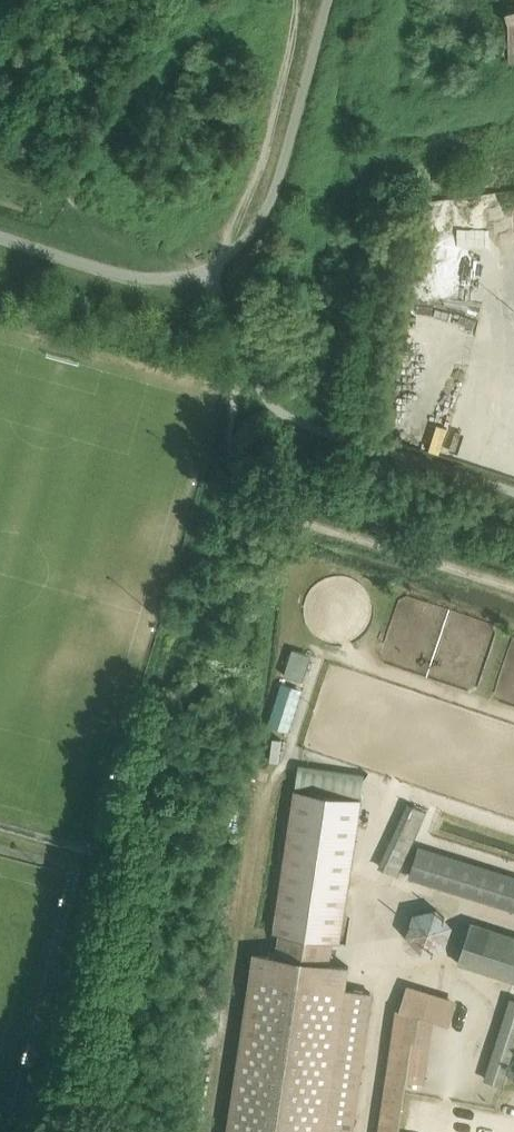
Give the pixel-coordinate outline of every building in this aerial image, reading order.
[(294,647),(288,673),(307,678),(313,652),(294,647)] [(366,773),(299,763),(295,785),(362,795),(366,773)] [(274,931),(281,932),(333,939),(341,940),(362,799),(295,789),(274,931)] [(427,812),(414,806),(385,868),(398,874),(427,812)] [(420,847),(412,873),(513,906),(513,877),(420,847)] [(449,945),(445,926),(449,925),(444,905),(409,913),(418,952),(449,945)] [(473,921),(460,961),(513,979),(513,935),(473,921)] [(281,932),(277,956),(254,952),(228,1131),(350,1131),(371,992),(346,989),(349,966),(329,963),(333,939),(281,932)] [(382,1131),(399,1131),(406,1084),(425,1087),(433,1026),(449,1031),(457,1005),(407,989),(399,1016),(382,1131)] [(492,1080),(505,1084),(513,1054),(513,1007),(492,1080)]
